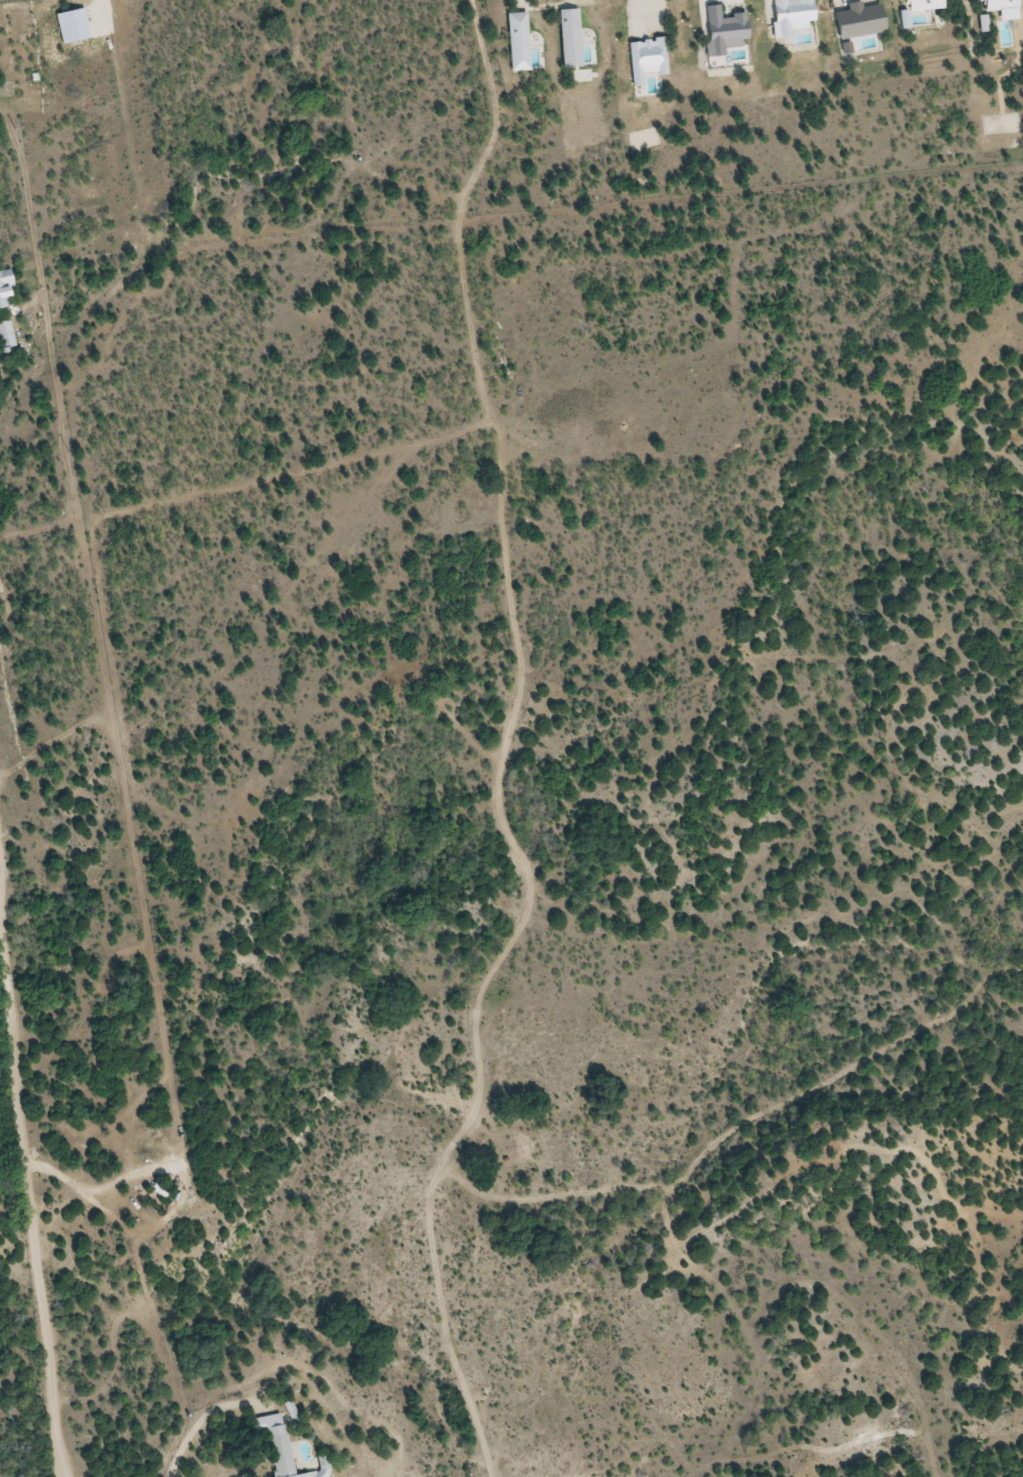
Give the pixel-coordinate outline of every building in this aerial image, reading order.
[(283,1413),(252,1419),(255,1435),(265,1433),(273,1476),(329,1476),(326,1456),(313,1459),(315,1471),(293,1475),(283,1413)]
